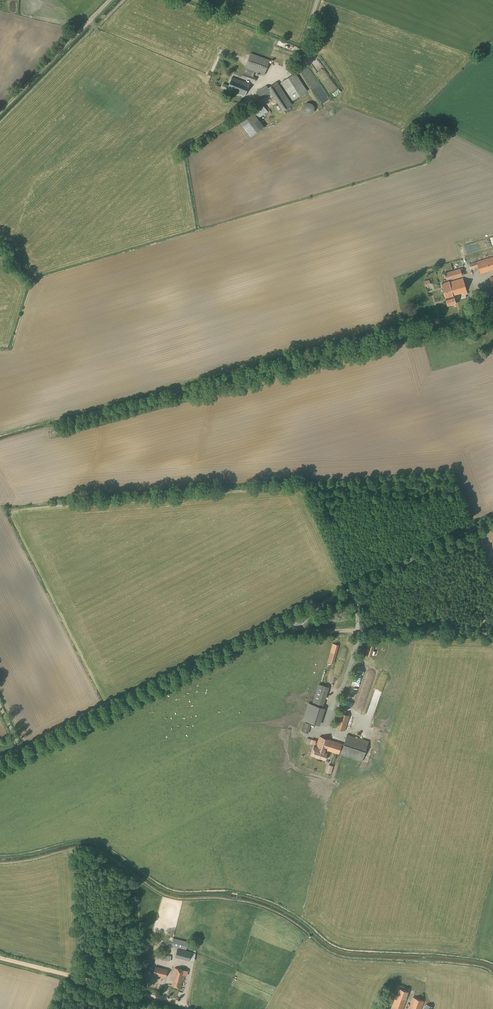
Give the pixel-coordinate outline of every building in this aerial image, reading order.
[(18,42),(27,33),(23,29),(13,37),(18,42)] [(264,76),(270,60),(251,53),(242,77),(255,82),(257,77),(254,76),(255,72),(264,76)] [(307,91),(295,73),(279,83),(282,87),(283,86),(293,101),(307,91)] [(245,96),(250,84),(232,77),(229,85),(223,83),(221,88),(227,90),(235,93),(235,92),(245,96)] [(292,104),(277,81),(268,87),(266,85),(256,92),(262,99),(271,93),(283,111),(292,104)] [(5,93),(11,88),(7,84),(1,90),(5,93)] [(308,115),(309,115),(310,114),(311,114),(312,114),(312,113),(313,113),(313,112),(314,112),(314,111),(314,110),(314,109),(314,108),(314,107),(314,106),(314,105),(313,105),(313,104),(312,104),(312,103),(311,103),(310,103),(309,102),(308,102),(307,102),(307,103),(306,103),(305,103),(304,104),(304,105),(303,105),(303,106),(302,107),(302,108),(302,109),(302,110),(303,111),(303,112),(304,112),(304,113),(305,114),(306,114),(307,114),(308,115)] [(268,111),(262,104),(259,106),(258,105),(252,110),(258,118),(268,111)] [(251,137),(264,127),(251,110),(238,120),(251,137)] [(477,261),(469,264),(470,269),(474,268),(474,267),(478,266),(480,274),(492,270),(492,257),(477,261)] [(446,280),(462,276),(462,275),(464,275),(462,268),(460,269),(444,273),(446,280)] [(467,292),(463,278),(449,282),(449,281),(441,283),(446,299),(448,306),(456,304),(454,296),(467,292)] [(334,664),(339,645),(332,643),(327,662),(334,664)] [(371,657),(374,647),(368,645),(365,655),(371,657)] [(387,651),(377,648),(374,658),(384,661),(387,651)] [(323,706),(329,687),(318,684),(312,702),(323,706)] [(319,725),(325,708),(308,703),(303,720),(319,725)] [(345,731),(350,716),(345,714),(341,713),(335,728),(345,731)] [(374,719),(369,717),(367,722),(376,725),(379,716),(376,715),(374,719)] [(362,762),(369,741),(347,734),(340,755),(362,762)] [(339,754),(342,743),(319,736),(316,747),(314,746),(311,755),(325,760),(328,751),(339,754)] [(159,945),(163,941),(160,937),(155,941),(159,945)] [(186,950),(188,942),(173,938),(171,946),(186,950)] [(194,962),(196,953),(192,952),(177,948),(175,957),(189,961),(189,960),(194,962)] [(166,978),(168,969),(155,966),(153,974),(166,978)] [(183,981),(186,971),(175,968),(172,979),(173,979),(172,985),(181,987),(182,981),(183,981)] [(408,991),(400,988),(397,996),(395,995),(391,1007),(396,1008),(403,1008),(406,1002),(405,1002),(405,999),(408,991)] [(424,1001),(413,997),(408,1008),(421,1008),(424,1001)]
